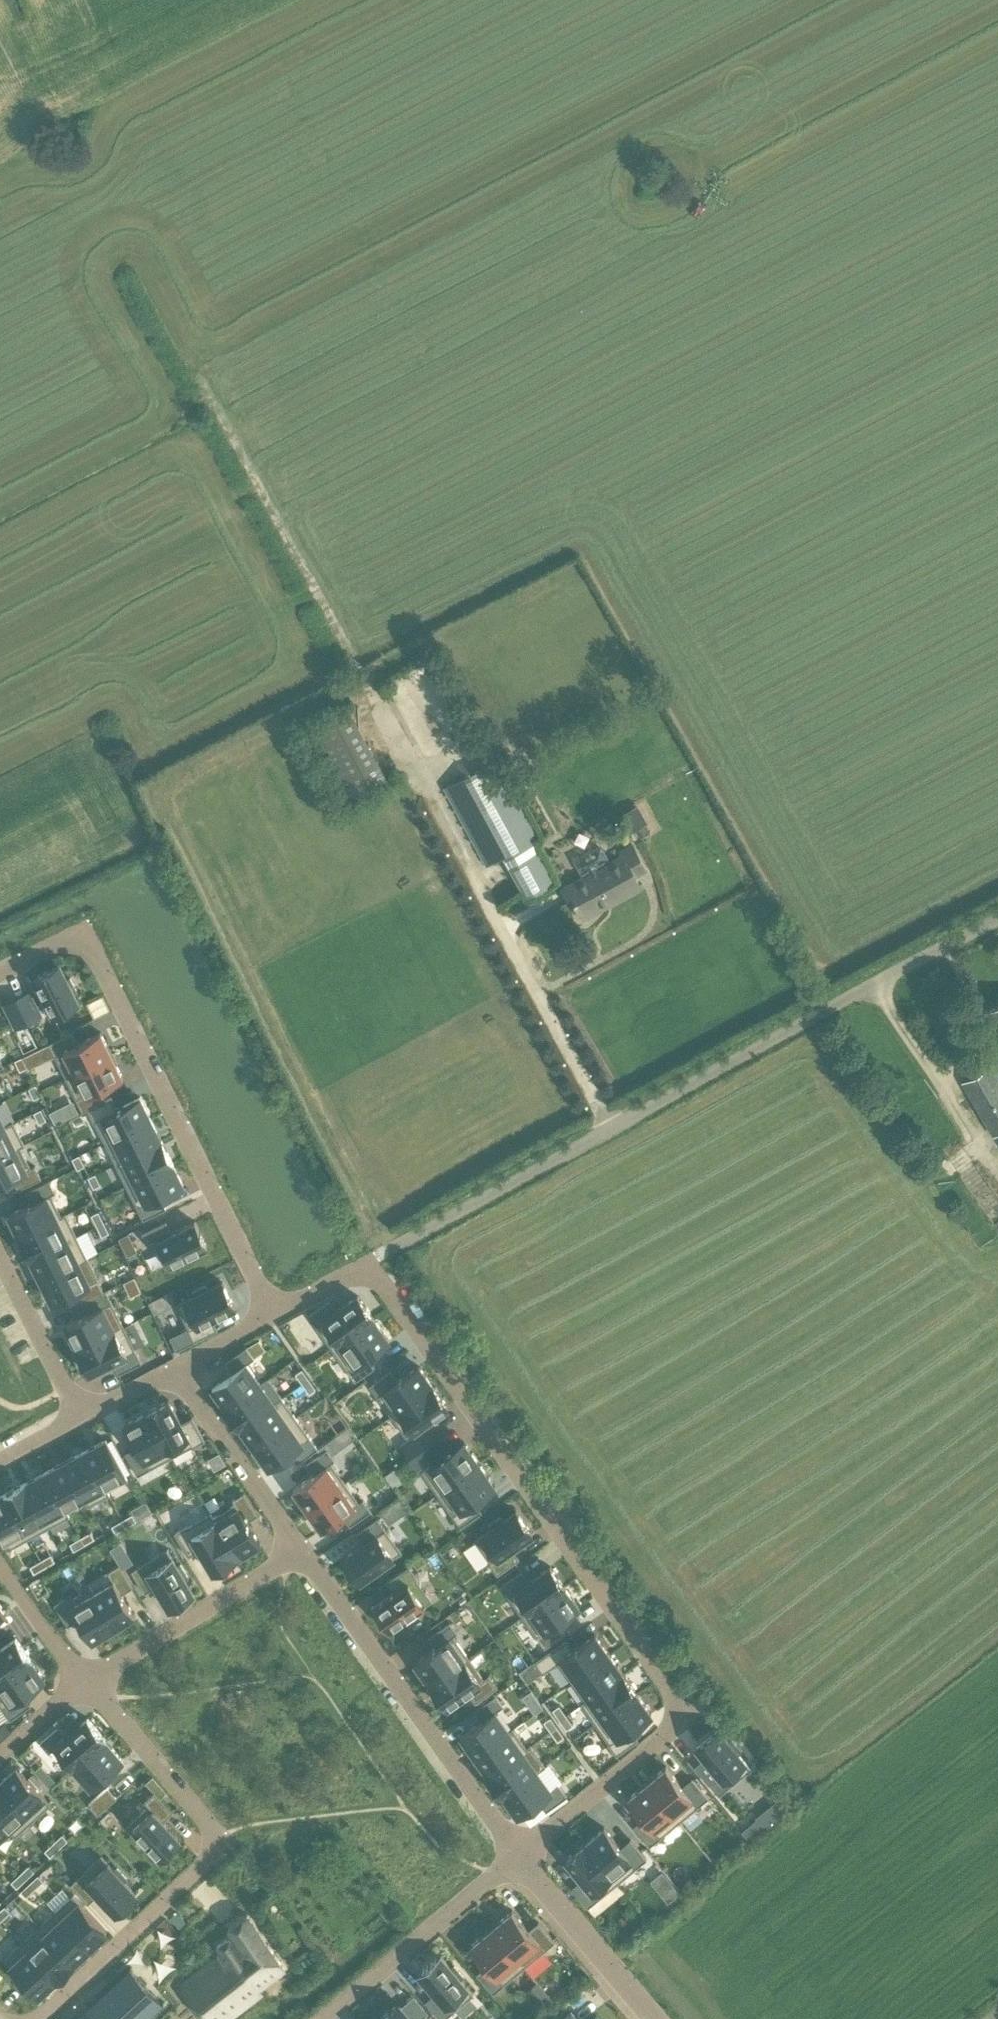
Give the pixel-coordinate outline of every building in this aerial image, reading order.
[(345,799),(388,776),(351,706),(306,729),(345,799)] [(504,856),(529,896),(556,880),(534,839),(542,835),(498,756),(443,786),(487,864),(504,856)] [(631,829),(645,821),(637,805),(623,813),(631,829)] [(583,872),(584,873),(565,883),(585,916),(643,885),(637,874),(649,868),(634,841),(622,847),(624,852),(611,859),(610,857),(611,857),(603,843),(575,858),(582,872),(583,872)] [(60,963),(34,976),(53,1013),(78,1000),(60,963)] [(29,991),(17,997),(28,1019),(40,1013),(29,991)] [(17,1025),(28,1019),(17,997),(6,1002),(17,1025)] [(986,1010),(997,1031),(997,1003),(986,1010)] [(72,1031),(49,1042),(55,1054),(64,1049),(75,1071),(112,1053),(101,1030),(77,1042),(72,1031)] [(75,1071),(86,1093),(77,1098),(83,1109),(89,1106),(105,1098),(99,1087),(123,1075),(112,1053),(75,1071)] [(22,1056),(16,1059),(21,1069),(27,1066),(22,1056)] [(993,1062),(963,1080),(994,1134),(997,1132),(997,1070),(993,1062)] [(36,1083),(29,1087),(34,1097),(41,1093),(36,1083)] [(105,1098),(89,1106),(95,1118),(103,1114),(114,1136),(151,1118),(140,1095),(117,1107),(112,1095),(105,1098)] [(61,1106),(52,1110),(58,1122),(67,1117),(61,1106)] [(42,1107),(35,1111),(40,1121),(46,1117),(42,1107)] [(151,1118),(114,1136),(125,1158),(162,1139),(151,1118)] [(16,1146),(6,1125),(0,1127),(0,1154),(16,1146)] [(162,1139),(125,1158),(136,1179),(173,1161),(162,1139)] [(41,1176),(35,1164),(27,1168),(16,1146),(0,1154),(0,1182),(13,1176),(19,1187),(41,1176)] [(79,1154),(73,1157),(78,1167),(84,1164),(79,1154)] [(173,1161),(136,1179),(146,1201),(138,1205),(144,1217),(166,1206),(161,1194),(184,1183),(173,1161)] [(95,1173),(89,1176),(94,1186),(100,1183),(95,1173)] [(9,1212),(20,1235),(58,1216),(47,1194),(55,1190),(50,1178),(27,1189),(33,1201),(9,1212)] [(98,1210),(92,1213),(97,1224),(103,1220),(98,1210)] [(20,1235),(31,1256),(68,1238),(58,1216),(20,1235)] [(166,1220),(144,1231),(149,1242),(158,1238),(171,1263),(208,1245),(195,1219),(171,1231),(166,1220)] [(103,1220),(97,1224),(102,1234),(109,1231),(103,1220)] [(130,1233),(120,1238),(129,1256),(139,1252),(130,1233)] [(31,1256),(42,1278),(79,1259),(68,1238),(31,1256)] [(84,1299),(104,1289),(98,1277),(90,1281),(79,1259),(42,1278),(53,1300),(76,1289),(81,1300),(84,1299)] [(223,1280),(186,1298),(198,1323),(189,1327),(195,1339),(217,1328),(211,1317),(235,1305),(223,1280)] [(90,1310),(66,1322),(78,1347),(115,1329),(103,1304),(112,1300),(106,1288),(104,1289),(84,1299),(90,1310)] [(324,1319),(340,1341),(374,1316),(358,1294),(336,1310),(329,1299),(309,1314),(316,1324),(324,1319)] [(390,1339),(374,1316),(340,1341),(356,1363),(347,1368),(355,1379),(375,1365),(368,1354),(390,1339)] [(114,1359),(120,1371),(142,1360),(136,1348),(127,1352),(115,1329),(78,1347),(90,1371),(114,1359)] [(227,1406),(261,1381),(247,1362),(255,1356),(247,1345),(226,1360),(234,1371),(213,1385),(227,1406)] [(386,1388),(400,1408),(434,1384),(420,1363),(397,1379),(390,1369),(370,1383),(377,1394),(386,1388)] [(302,1367),(296,1372),(303,1382),(309,1377),(302,1367)] [(309,1377),(303,1382),(309,1391),(316,1387),(309,1377)] [(227,1406),(240,1426),(275,1401),(261,1381),(227,1406)] [(448,1405),(434,1384),(400,1408),(414,1428),(448,1405)] [(189,1435),(193,1444),(205,1438),(193,1416),(182,1422),(169,1398),(147,1410),(167,1446),(189,1435)] [(255,1445),(288,1421),(275,1401),(240,1426),(255,1445)] [(167,1446),(147,1410),(125,1422),(138,1446),(128,1451),(138,1473),(150,1467),(145,1458),(167,1446)] [(255,1445),(269,1465),(290,1450),(297,1460),(317,1447),(318,1446),(311,1435),(303,1441),(288,1421),(255,1445)] [(318,1446),(317,1447),(321,1452),(328,1447),(331,1452),(357,1434),(350,1424),(350,1423),(318,1446)] [(411,1454),(431,1440),(423,1430),(403,1444),(411,1454)] [(106,1437),(85,1448),(105,1484),(126,1473),(106,1437)] [(431,1440),(411,1454),(418,1465),(438,1450),(431,1440)] [(464,1440),(430,1464),(446,1486),(479,1462),(464,1440)] [(321,1452),(308,1461),(315,1472),(293,1487),(308,1507),(341,1483),(327,1463),(335,1458),(331,1452),(328,1447),(321,1452)] [(105,1484),(85,1448),(65,1460),(84,1495),(105,1484)] [(84,1495),(65,1460),(46,1470),(65,1506),(84,1495)] [(479,1462),(446,1486),(461,1508),(453,1514),(461,1525),(481,1510),(474,1500),(495,1484),(479,1462)] [(65,1506),(46,1470),(25,1481),(45,1517),(65,1506)] [(45,1517),(25,1481),(5,1492),(25,1528),(45,1517)] [(364,1498),(356,1503),(341,1483),(308,1507),(322,1528),(344,1512),(351,1523),(372,1508),(364,1498)] [(245,1490),(233,1497),(238,1506),(215,1520),(236,1556),(260,1541),(246,1518),(257,1512),(245,1490)] [(5,1492),(0,1494),(0,1532),(4,1539),(25,1528),(5,1492)] [(400,1495),(394,1500),(403,1512),(409,1508),(400,1495)] [(491,1561),(498,1572),(519,1557),(511,1547),(533,1532),(517,1508),(483,1532),(499,1555),(491,1561)] [(133,1513),(123,1519),(127,1525),(137,1519),(133,1513)] [(378,1516),(358,1530),(366,1541),(344,1556),(360,1579),(394,1555),(378,1532),(386,1527),(378,1516)] [(123,1519),(113,1524),(116,1531),(127,1525),(123,1519)] [(236,1556),(215,1520),(192,1534),(187,1525),(176,1532),(189,1553),(200,1547),(214,1570),(236,1556)] [(91,1531),(81,1536),(84,1542),(95,1537),(91,1531)] [(81,1536),(71,1542),(74,1548),(84,1542),(81,1536)] [(423,1552),(414,1559),(419,1566),(428,1559),(423,1552)] [(51,1553),(41,1559),(45,1565),(55,1559),(51,1553)] [(194,1591),(173,1556),(149,1570),(143,1562),(132,1568),(145,1590),(156,1583),(169,1606),(194,1591)] [(41,1559),(31,1565),(35,1571),(45,1565),(41,1559)] [(133,1584),(120,1563),(108,1569),(114,1578),(93,1590),(114,1626),(135,1613),(122,1590),(133,1584)] [(566,1584),(551,1564),(529,1580),(521,1569),(501,1584),(509,1595),(517,1589),(531,1609),(566,1584)] [(416,1575),(409,1565),(389,1579),(396,1589),(374,1605),(391,1628),(424,1604),(408,1581),(416,1575)] [(537,1635),(545,1645),(565,1631),(557,1621),(579,1605),(566,1584),(531,1609),(545,1629),(537,1635)] [(114,1626),(93,1590),(72,1603),(66,1595),(55,1601),(68,1623),(79,1616),(93,1639),(114,1626)] [(458,1630),(450,1620),(430,1634),(437,1644),(416,1660),(432,1682),(466,1659),(450,1636),(458,1630)] [(576,1677),(610,1653),(595,1632),(574,1647),(567,1637),(546,1652),(554,1662),(562,1657),(576,1677)] [(31,1657),(16,1636),(0,1648),(0,1678),(31,1657)] [(576,1677),(590,1696),(624,1672),(610,1653),(576,1677)] [(31,1657),(0,1678),(0,1686),(11,1701),(3,1707),(10,1717),(30,1703),(23,1693),(44,1678),(31,1657)] [(497,1685),(489,1674),(481,1680),(466,1659),(432,1682),(447,1705),(469,1689),(476,1700),(497,1685)] [(604,1716),(638,1691),(624,1672),(590,1696),(604,1716)] [(652,1712),(638,1691),(604,1716),(618,1736),(610,1742),(618,1752),(638,1738),(631,1727),(652,1712)] [(496,1693),(475,1708),(483,1718),(462,1733),(476,1753),(510,1730),(496,1710),(503,1704),(496,1693)] [(542,1698),(533,1705),(537,1711),(547,1704),(542,1698)] [(566,1713),(560,1704),(554,1708),(560,1717),(566,1713)] [(573,1722),(566,1713),(560,1717),(567,1727),(573,1722)] [(74,1764),(105,1738),(88,1716),(67,1734),(59,1724),(40,1741),(49,1751),(56,1744),(74,1764)] [(558,1725),(551,1716),(545,1720),(552,1729),(558,1725)] [(0,1724),(0,1736),(1,1737),(11,1728),(5,1720),(0,1724)] [(564,1735),(558,1725),(552,1729),(559,1739),(564,1735)] [(745,1759),(719,1727),(697,1745),(714,1766),(704,1774),(720,1793),(730,1785),(724,1777),(745,1759)] [(476,1753),(490,1773),(524,1749),(510,1730),(476,1753)] [(105,1738),(74,1764),(92,1785),(123,1758),(105,1738)] [(503,1793),(537,1769),(524,1749),(490,1773),(503,1793)] [(666,1764),(647,1780),(673,1812),(692,1797),(699,1804),(709,1796),(693,1777),(683,1785),(666,1764)] [(17,1765),(0,1779),(0,1782),(27,1811),(44,1795),(17,1765)] [(567,1794),(560,1783),(552,1789),(537,1769),(503,1793),(518,1813),(539,1798),(547,1809),(567,1794)] [(50,1774),(44,1779),(50,1785),(56,1780),(50,1774)] [(154,1775),(147,1781),(154,1789),(161,1783),(154,1775)] [(651,1844),(661,1836),(654,1828),(673,1812),(647,1780),(628,1796),(645,1817),(635,1825),(651,1844)] [(0,1782),(0,1816),(10,1826),(27,1811),(0,1782)] [(117,1795),(108,1786),(90,1802),(98,1812),(117,1795)] [(173,1809),(156,1791),(146,1800),(153,1807),(132,1826),(161,1857),(181,1837),(163,1818),(173,1809)] [(0,1816),(0,1836),(10,1826),(0,1816)] [(759,1818),(744,1830),(751,1838),(766,1826),(759,1818)] [(605,1826),(586,1841),(612,1873),(631,1858),(637,1866),(647,1857),(632,1838),(622,1846),(605,1826)] [(63,1833),(54,1841),(59,1846),(68,1838),(63,1833)] [(54,1841),(46,1849),(51,1854),(59,1846),(54,1841)] [(573,1886),(589,1905),(599,1897),(593,1889),(612,1873),(586,1841),(566,1857),(583,1878),(573,1886)] [(81,1873),(71,1882),(88,1900),(97,1892),(116,1911),(136,1892),(108,1861),(88,1880),(81,1873)] [(29,1864),(21,1872),(26,1877),(34,1869),(29,1864)] [(21,1872),(12,1880),(17,1885),(26,1877),(21,1872)] [(39,1874),(30,1882),(35,1887),(44,1879),(39,1874)] [(35,1887),(30,1882),(22,1889),(27,1895),(35,1887)] [(675,1882),(663,1892),(669,1899),(681,1889),(675,1882)] [(80,1900),(62,1916),(90,1946),(107,1930),(80,1900)] [(0,1910),(0,1916),(2,1918),(10,1910),(5,1905),(0,1910)] [(512,1908),(491,1926),(518,1958),(539,1940),(545,1948),(555,1940),(539,1921),(530,1929),(512,1908)] [(177,1910),(170,1916),(179,1926),(186,1920),(177,1910)] [(286,1968),(249,1911),(227,1925),(231,1933),(217,1943),(221,1951),(179,1982),(206,2018),(229,2018),(263,1993),(259,1988),(286,1968)] [(62,1916),(45,1932),(74,1961),(90,1946),(62,1916)] [(491,1926),(471,1944),(488,1964),(478,1972),(494,1991),(504,1983),(498,1975),(518,1958),(491,1926)] [(45,1932),(29,1947),(57,1977),(74,1961),(45,1932)] [(11,1963),(39,1993),(57,1977),(29,1947),(11,1963)] [(441,1953),(419,1972),(436,1992),(427,2000),(443,2018),(453,2011),(446,2003),(468,1985),(441,1953)] [(73,2018),(145,2018),(165,2001),(134,1965),(73,2018)] [(541,1986),(532,1994),(542,2006),(551,1998),(541,1986)] [(380,2017),(381,2018),(414,2018),(399,2001),(380,2017)] [(572,2010),(566,2015),(561,2018),(579,2018),(572,2010)]
